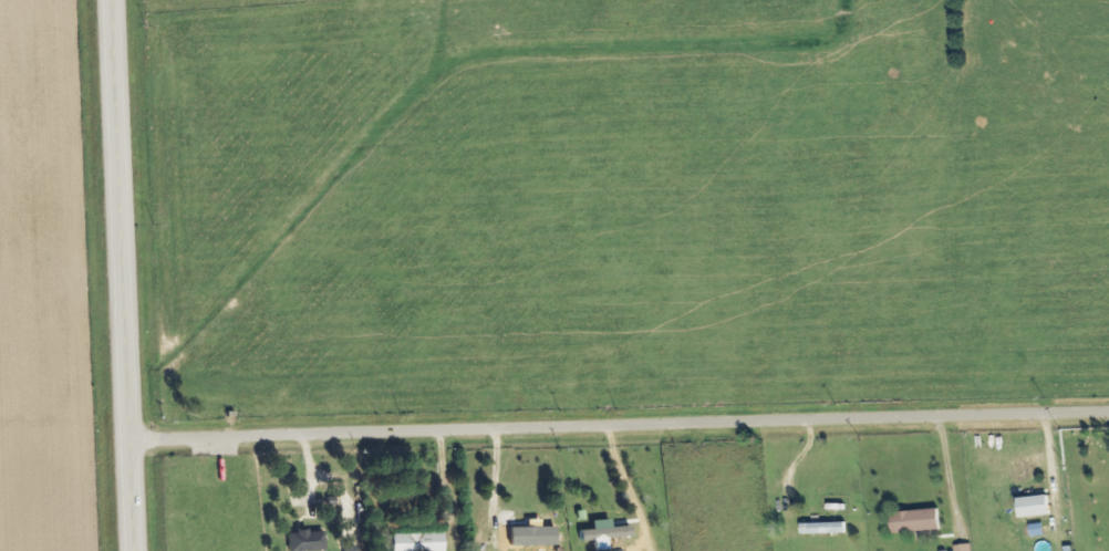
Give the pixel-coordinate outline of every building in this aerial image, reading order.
[(1023,519),(1053,516),(1051,496),(1021,499),(1023,519)] [(896,533),(943,532),(942,511),(895,513),(896,533)] [(594,521),(594,531),(582,531),(583,542),(596,542),(597,550),(609,550),(609,539),(631,538),(630,527),(612,528),(612,520),(594,521)] [(848,523),(804,525),(805,536),(848,534),(848,523)] [(560,529),(509,529),(509,540),(526,541),(526,549),(544,549),(545,540),(560,541),(560,529)] [(290,550),(326,550),(325,532),(289,533),(290,550)] [(394,550),(445,550),(444,533),(393,534),(394,550)]
